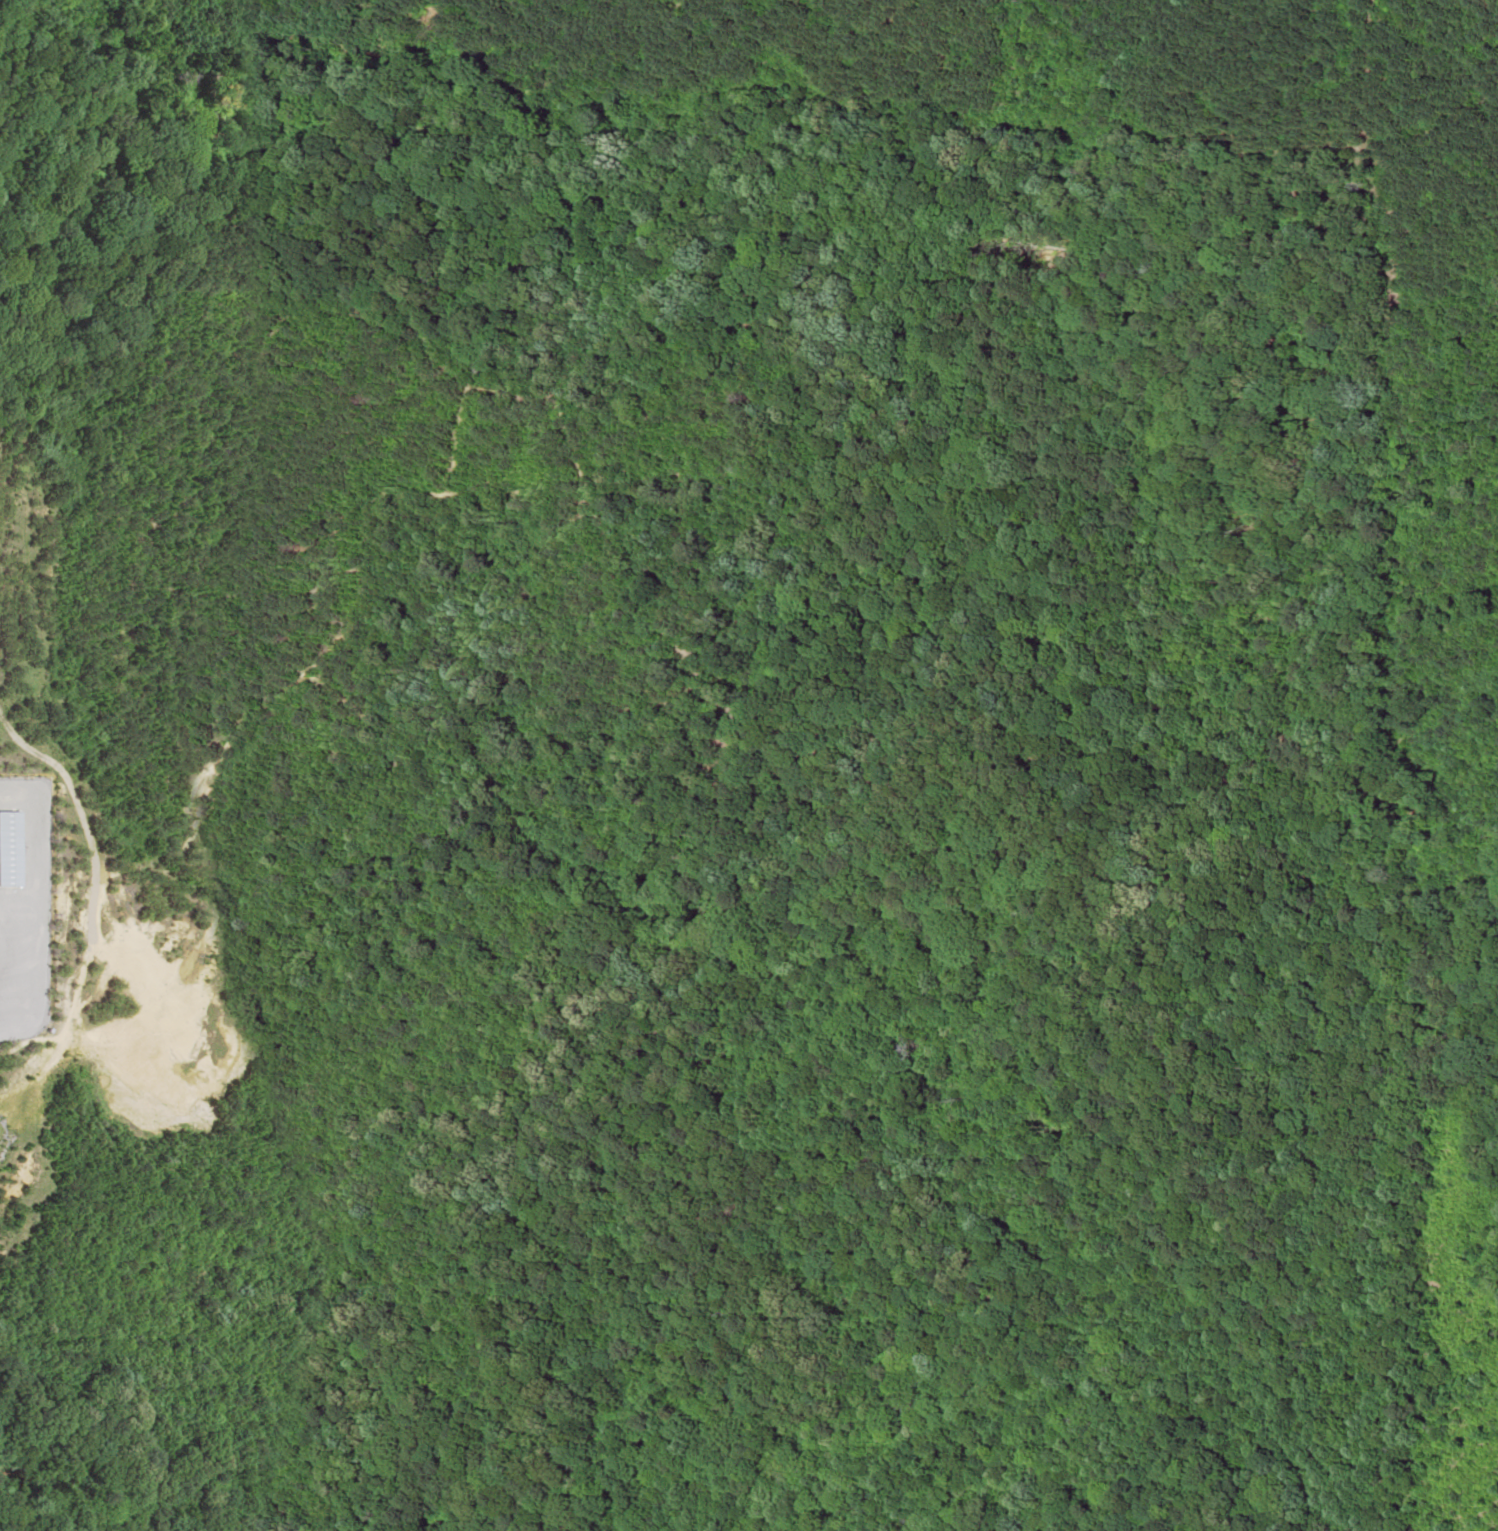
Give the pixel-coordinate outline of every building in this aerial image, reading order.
[(17,885),(17,810),(0,810),(0,885),(17,885)]
